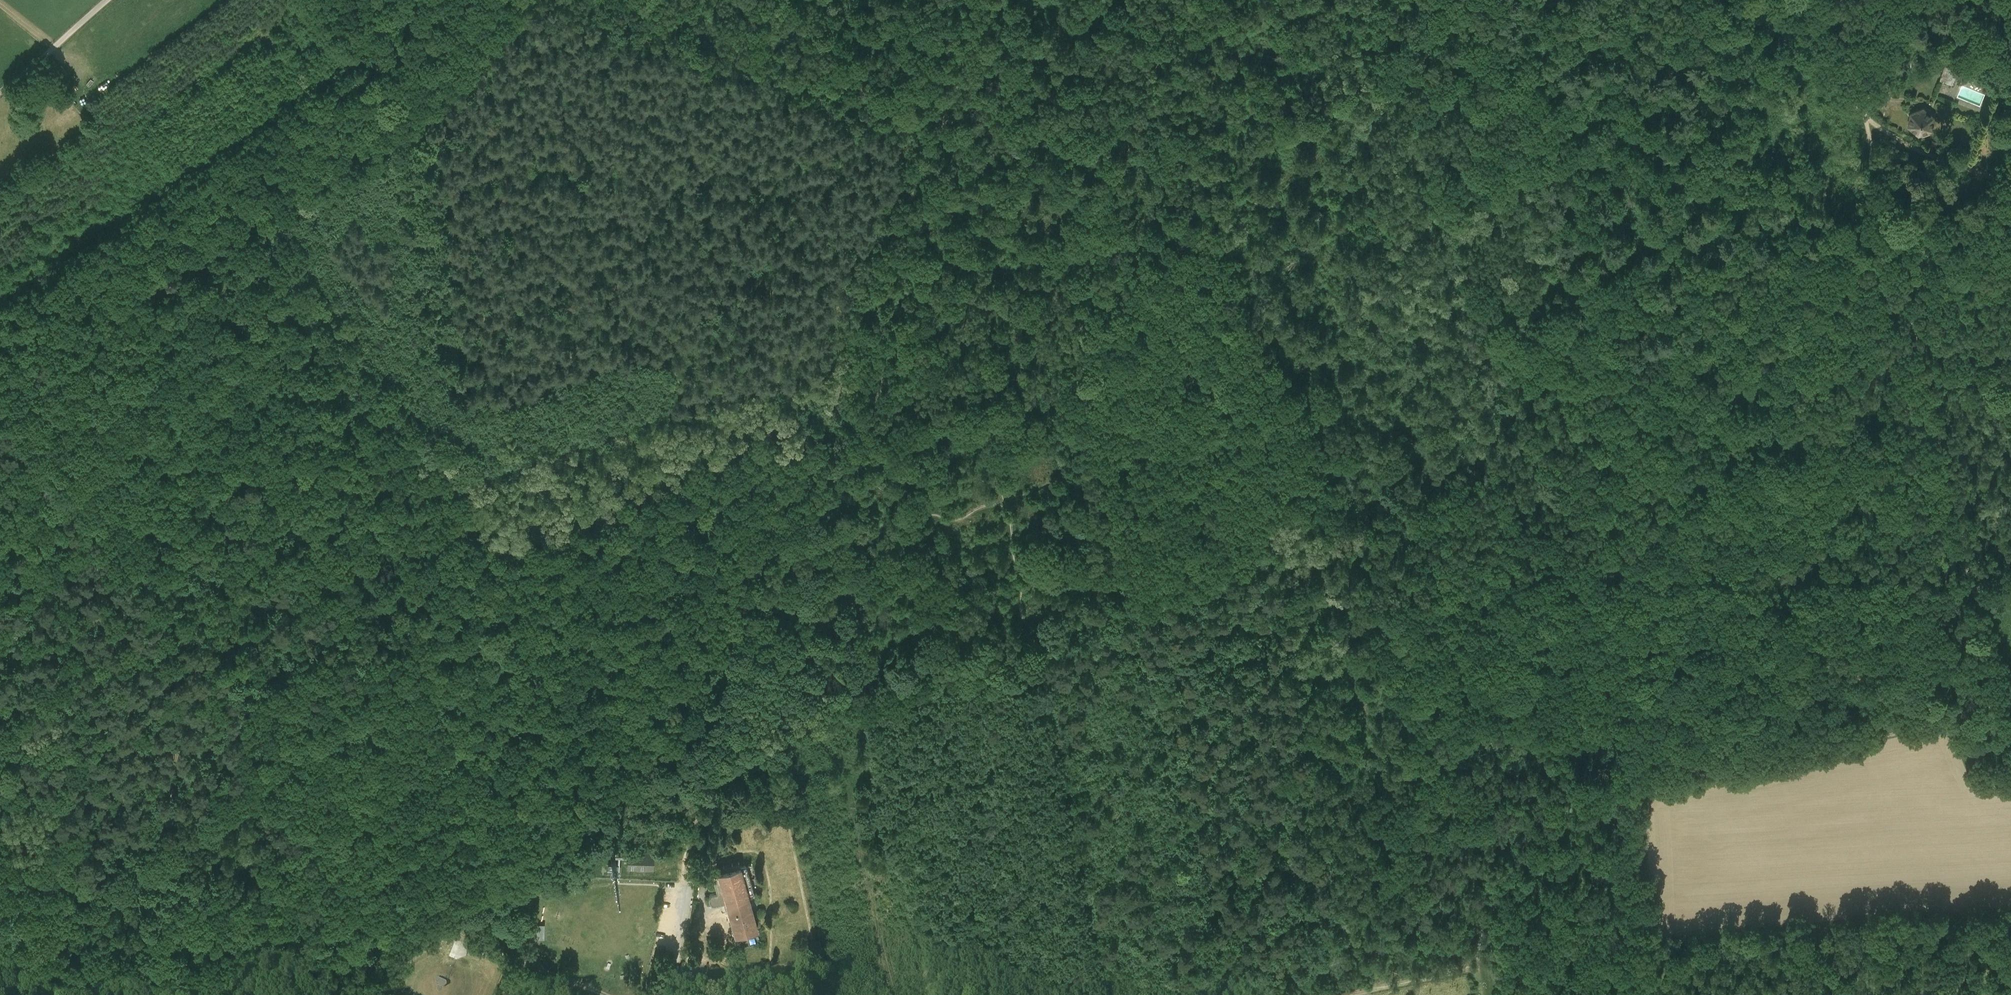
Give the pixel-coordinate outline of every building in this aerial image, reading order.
[(1955,78),(1943,75),(1941,83),(1953,86),(1955,78)] [(1923,109),(1911,113),(1909,126),(1919,135),(1931,130),(1933,117),(1923,109)] [(660,866),(660,858),(636,859),(637,867),(660,866)] [(620,864),(608,864),(607,872),(620,872),(620,864)] [(748,864),(713,874),(719,892),(713,894),(711,895),(711,897),(711,898),(710,899),(711,900),(711,902),(712,903),(714,904),(716,905),(727,902),(737,935),(759,928),(750,896),(756,894),(748,864)] [(496,885),(501,897),(513,891),(507,879),(496,885)] [(543,923),(532,923),(533,939),(544,939),(543,923)] [(748,938),(737,941),(739,947),(750,944),(748,938)]
